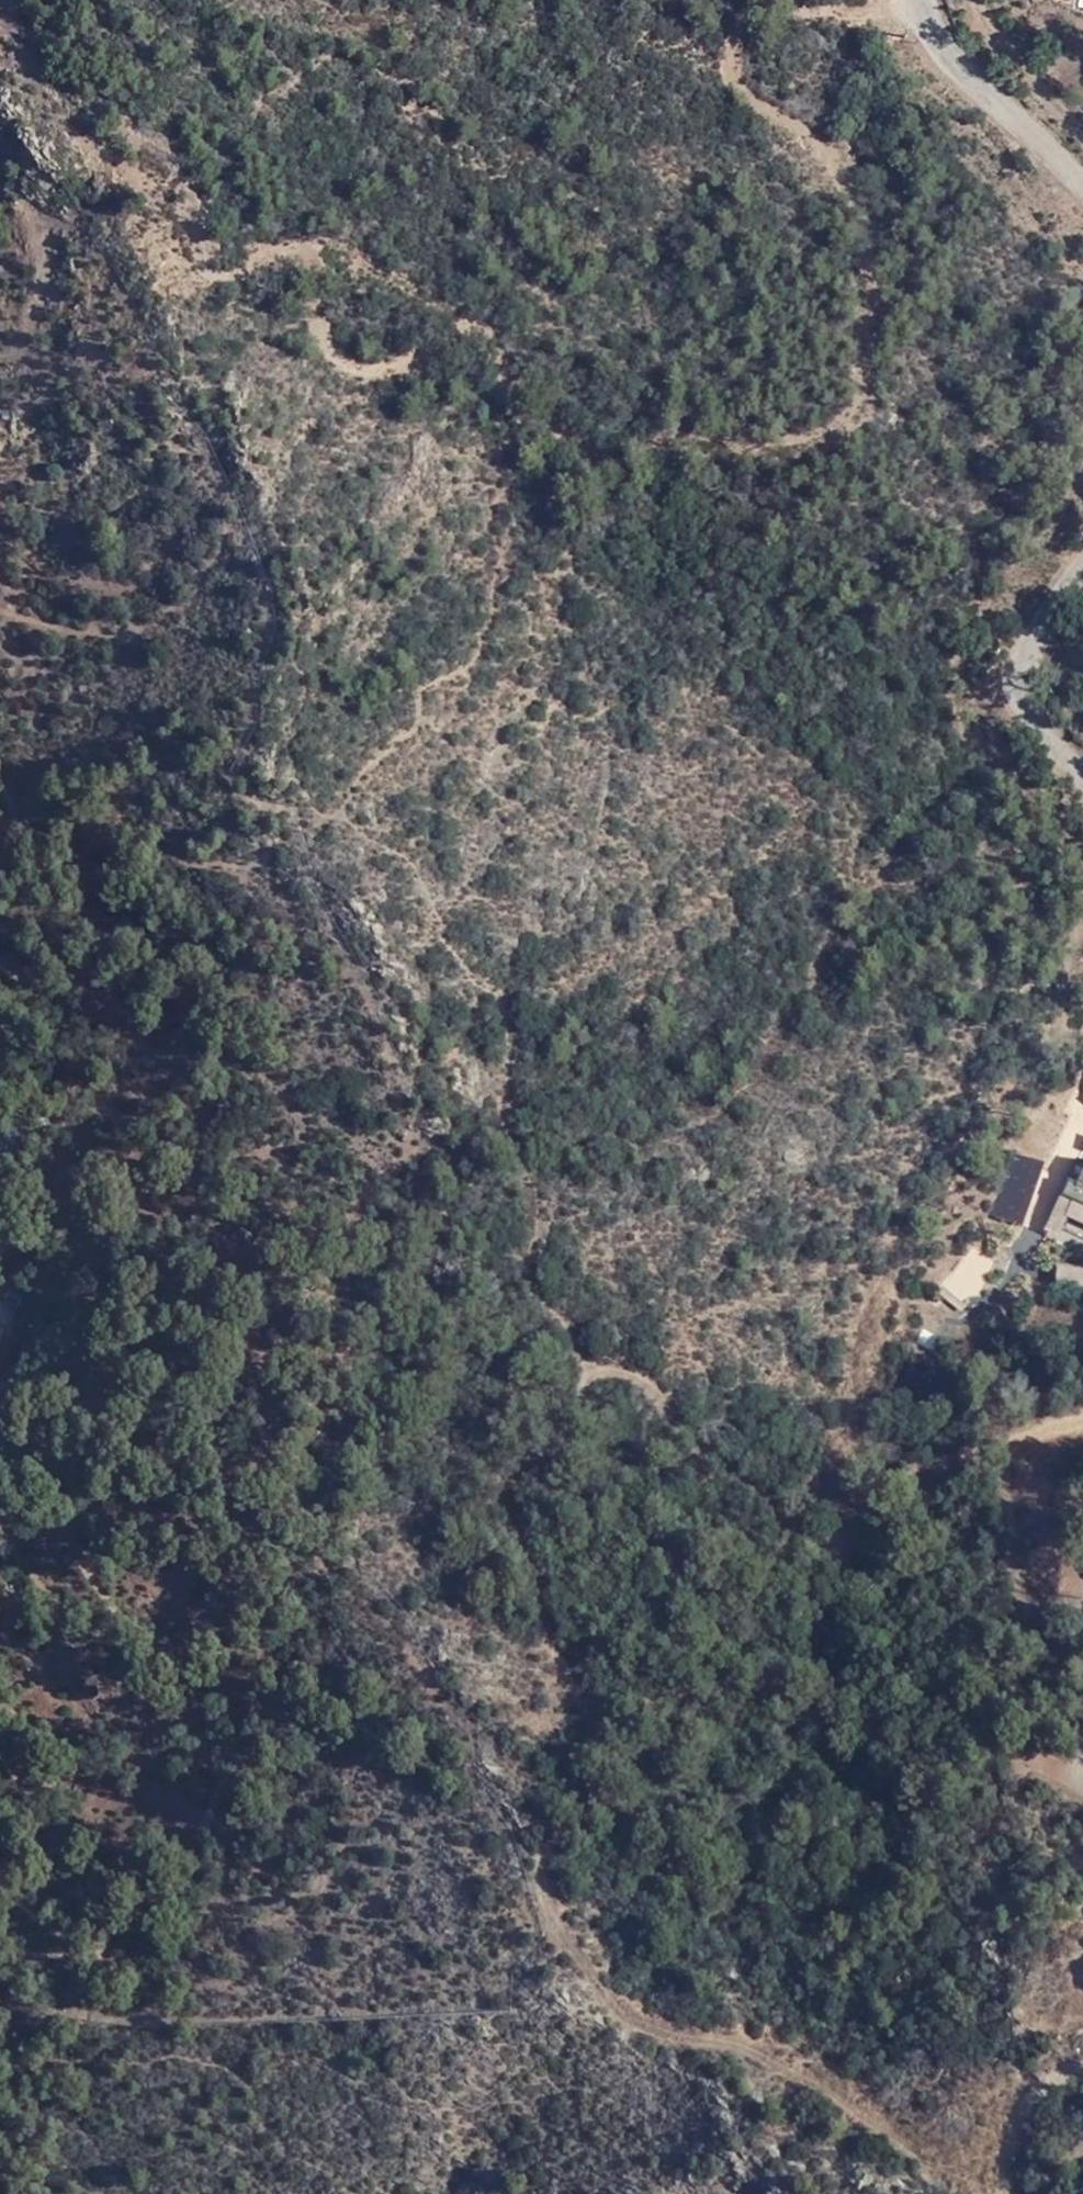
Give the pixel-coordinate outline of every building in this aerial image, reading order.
[(1082,1195),(1082,1172),(1075,1191),(1082,1195)] [(945,1285),(967,1301),(996,1260),(974,1245),(945,1285)]
